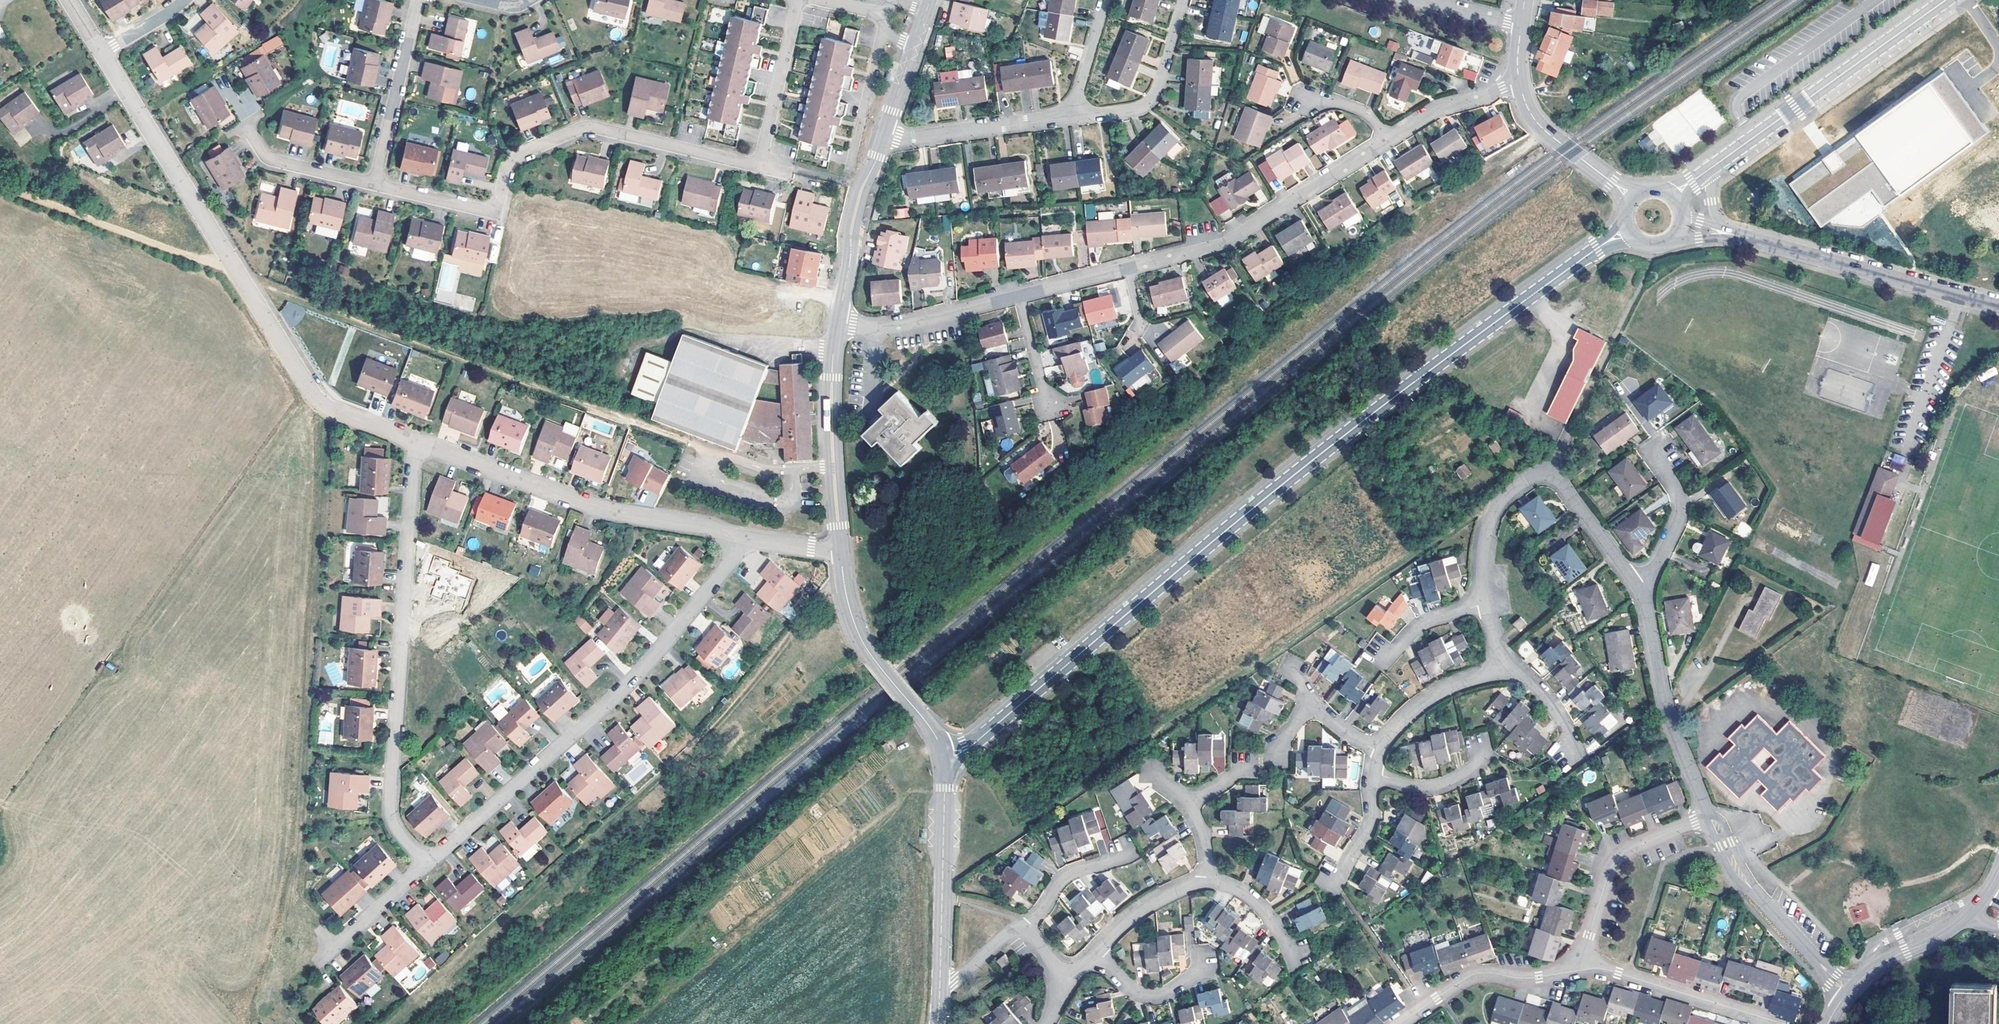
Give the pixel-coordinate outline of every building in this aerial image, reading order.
[(114,19),(125,12),(124,9),(127,7),(138,0),(103,0),(114,19)] [(392,1),(388,0),(363,0),(357,26),(382,31),(386,13),(389,13),(392,1)] [(593,9),(625,17),(628,0),(595,0),(593,9)] [(645,13),(680,22),(684,3),(674,0),(649,0),(645,13)] [(1051,12),(1074,15),(1076,0),(1053,0),(1051,12)] [(1131,16),(1154,23),(1160,0),(1136,0),(1131,16)] [(1240,0),(1216,0),(1213,12),(1236,18),(1240,0)] [(1607,2),(1588,0),(1585,0),(1583,15),(1597,16),(1598,14),(1606,15),(1606,6),(1607,2)] [(238,29),(212,2),(201,12),(208,20),(206,22),(193,33),(209,48),(220,38),(225,41),(238,29)] [(956,2),(955,7),(988,14),(989,9),(956,2)] [(764,24),(768,9),(754,6),(751,20),(732,16),(708,116),(727,121),(724,135),(737,138),(741,122),(738,122),(743,101),(749,102),(750,95),(754,93),(757,80),(749,78),(751,65),(759,67),(762,54),(760,51),(761,45),(756,44),(761,24),(764,24)] [(988,14),(955,7),(952,21),(963,24),(962,26),(989,32),(992,20),(990,20),(987,19),(988,14)] [(1579,30),(1585,31),(1587,20),(1577,18),(1578,13),(1570,12),(1560,10),(1559,13),(1553,13),(1551,25),(1579,30)] [(1074,15),(1051,12),(1047,37),(1070,40),(1074,15)] [(1232,41),(1236,18),(1213,12),(1208,36),(1232,41)] [(461,56),(469,22),(450,18),(445,37),(433,34),(429,48),(461,56)] [(1288,42),(1293,26),(1273,18),(1267,34),(1271,35),(1266,51),(1285,58),(1291,43),(1288,42)] [(852,45),(856,29),(842,26),(839,40),(820,36),(798,137),(816,141),(813,156),(827,159),(830,143),(826,143),(831,122),(837,123),(839,116),(842,114),(845,101),(837,99),(840,87),(848,89),(851,76),(848,73),(850,65),(845,64),(849,44),(852,45)] [(1288,42),(1291,43),(1297,27),(1293,26),(1288,42)] [(1554,74),(1559,76),(1575,38),(1550,29),(1548,35),(1547,35),(1539,54),(1536,63),(1546,65),(1557,67),(1554,74)] [(528,31),(514,36),(526,66),(559,52),(558,51),(564,48),(560,39),(554,41),(551,35),(537,40),(532,42),(528,31)] [(1467,62),(1470,52),(1443,42),(1410,31),(1408,35),(1414,37),(1422,40),(1422,42),(1433,46),(1432,50),(1442,54),(1438,63),(1457,70),(1461,60),(1467,62)] [(1119,55),(1141,63),(1150,41),(1128,32),(1119,55)] [(278,35),(262,45),(267,53),(283,43),(278,35)] [(214,52),(225,41),(220,38),(209,48),(214,52)] [(1397,52),(1399,43),(1389,40),(1386,48),(1397,52)] [(1331,72),(1338,51),(1311,41),(1303,61),(1331,72)] [(144,54),(163,83),(190,63),(180,47),(168,56),(165,58),(157,45),(144,54)] [(946,58),(954,58),(954,47),(945,47),(946,58)] [(257,48),(243,58),(247,63),(261,53),(257,48)] [(377,53),(351,48),(345,79),(373,85),(376,72),(373,72),(377,53)] [(1425,55),(1420,53),(1418,59),(1432,65),(1433,63),(1434,59),(1425,55)] [(263,54),(243,68),(252,84),(250,86),(257,97),(281,80),(263,54)] [(1141,63),(1119,55),(1110,78),(1113,79),(1110,86),(1120,90),(1122,83),(1131,86),(1141,63)] [(1212,86),(1214,62),(1190,60),(1188,85),(1212,86)] [(1028,64),(1031,87),(1055,84),(1052,61),(1028,64)] [(1354,84),(1359,86),(1381,94),(1388,75),(1351,61),(1342,84),(1353,88),(1354,84)] [(459,89),(463,71),(426,62),(422,78),(432,80),(428,98),(451,103),(454,88),(459,89)] [(1277,92),(1276,91),(1281,80),(1277,78),(1280,70),(1261,63),(1258,71),(1259,72),(1249,98),(1272,106),(1277,92)] [(1031,87),(1028,64),(1003,68),(1006,91),(1031,87)] [(1420,90),(1426,72),(1405,64),(1393,96),(1409,102),(1414,88),(1420,90)] [(1541,75),(1547,78),(1550,72),(1554,74),(1557,67),(1546,65),(1541,75)] [(1474,80),(1477,73),(1465,69),(1463,77),(1474,80)] [(1794,180),(1790,183),(1821,225),(1829,220),(1833,225),(1863,227),(1887,210),(1884,205),(1987,130),(1983,124),(1943,69),(1835,149),(1834,148),(1821,158),(1822,160),(1794,180)] [(936,84),(940,107),(964,103),(961,80),(959,70),(943,72),(945,82),(936,84)] [(610,97),(600,71),(569,83),(577,106),(585,104),(596,99),(597,102),(610,97)] [(93,94),(81,73),(51,91),(65,113),(93,94)] [(654,80),(636,75),(627,113),(643,116),(645,107),(662,110),(668,87),(653,84),(654,80)] [(961,80),(964,103),(989,99),(986,76),(961,80)] [(214,83),(191,98),(207,125),(228,112),(219,98),(222,95),(214,83)] [(1210,119),(1212,86),(1188,85),(1187,110),(1195,110),(1195,117),(1210,119)] [(456,104),(459,89),(454,88),(451,103),(456,104)] [(475,99),(475,88),(466,88),(466,99),(475,99)] [(13,132),(31,118),(41,111),(26,91),(0,111),(0,115),(13,132)] [(541,93),(511,106),(521,132),(533,127),(532,125),(551,117),(541,93)] [(1269,128),(1274,114),(1273,115),(1248,106),(1246,114),(1247,115),(1239,137),(1259,144),(1262,143),(1268,128),(1269,128)] [(315,117),(284,110),(279,135),(297,139),(297,142),(309,144),(315,117)] [(1496,121),(1480,129),(1488,146),(1512,133),(1502,114),(1494,117),(1496,121)] [(1478,126),(1480,129),(1496,121),(1494,117),(1478,126)] [(31,118),(13,132),(15,134),(33,120),(31,118)] [(1317,153),(1330,145),(1334,143),(1335,146),(1348,138),(1337,119),(1307,137),(1317,153)] [(362,130),(331,124),(325,150),(339,153),(339,151),(356,154),(362,130)] [(1163,124),(1146,141),(1163,158),(1169,151),(1175,157),(1186,146),(1179,141),(1180,140),(1163,124)] [(115,125),(86,142),(98,163),(125,145),(115,125)] [(1469,145),(1458,128),(1434,144),(1444,161),(1469,145)] [(1648,135),(1656,146),(1664,141),(1655,129),(1648,135)] [(1646,154),(1656,147),(1647,135),(1637,143),(1646,154)] [(424,145),(407,141),(402,162),(433,169),(439,148),(424,145)] [(1145,176),(1163,158),(1146,141),(1128,159),(1145,176)] [(1294,167),(1296,171),(1312,161),(1300,143),(1285,152),(1284,150),(1267,159),(1278,177),(1294,167)] [(1405,159),(1398,163),(1408,179),(1436,162),(1425,143),(1403,156),(1405,159)] [(228,145),(206,159),(222,187),(243,173),(233,158),(235,157),(228,145)] [(465,154),(488,159),(489,157),(454,148),(453,151),(465,154)] [(465,154),(453,151),(448,172),(463,175),(464,170),(484,175),(488,159),(465,154)] [(591,157),(580,155),(575,177),(607,184),(612,160),(599,157),(599,159),(591,157)] [(646,163),(632,159),(625,188),(660,196),(663,180),(643,175),(646,163)] [(1078,162),(1081,185),(1106,182),(1106,179),(1104,171),(1103,163),(1103,159),(1078,162)] [(433,169),(402,162),(400,168),(413,171),(414,169),(421,171),(432,173),(433,169)] [(1002,165),(1006,188),(1030,185),(1027,162),(1002,165)] [(1081,185),(1078,162),(1053,166),(1056,189),(1081,185)] [(1006,188),(1002,165),(977,169),(980,192),(1006,188)] [(958,167),(934,170),(938,200),(954,198),(953,192),(961,191),(958,167)] [(1278,177),(1281,180),(1296,171),(1294,167),(1278,177)] [(938,200),(934,170),(909,174),(910,187),(912,198),(920,196),(921,203),(938,201),(938,200)] [(1375,203),(1389,194),(1388,192),(1398,186),(1387,170),(1376,176),(1378,178),(1364,187),(1375,203)] [(463,175),(448,172),(446,179),(461,183),(463,175)] [(1220,189),(1233,209),(1245,202),(1243,200),(1248,197),(1262,188),(1252,173),(1238,182),(1237,179),(1235,181),(1230,173),(1218,181),(1222,188),(1220,189)] [(704,179),(690,175),(685,201),(718,208),(723,186),(716,184),(704,182),(704,179)] [(607,184),(575,177),(574,180),(606,187),(607,184)] [(262,190),(257,213),(272,216),(272,220),(289,223),(297,188),(281,185),(279,193),(262,190)] [(813,201),(814,191),(799,187),(790,223),(809,227),(809,225),(824,228),(829,205),(813,201)] [(660,196),(625,188),(625,191),(659,199),(660,196)] [(771,219),(776,193),(764,190),(764,193),(755,191),(744,188),(739,212),(771,219)] [(1335,203),(1349,194),(1347,191),(1333,200),(1335,203)] [(1349,194),(1335,203),(1320,213),(1331,229),(1360,211),(1349,194)] [(1389,194),(1375,203),(1376,206),(1391,197),(1389,194)] [(308,218),(339,224),(344,197),(333,195),(333,198),(314,195),(308,218)] [(641,205),(651,207),(653,200),(642,198),(641,205)] [(718,208),(685,201),(684,203),(718,210),(718,208)] [(1084,205),(1086,219),(1096,217),(1094,203),(1084,205)] [(893,209),(894,218),(909,217),(908,207),(893,209)] [(388,249),(396,214),(380,210),(378,219),(361,215),(356,238),(371,241),(370,245),(388,249)] [(1166,213),(1132,217),(1132,220),(1134,241),(1142,240),(1142,238),(1168,236),(1166,213)] [(438,250),(444,224),(432,221),(432,224),(424,221),(412,219),(406,243),(438,250)] [(1097,244),(1105,243),(1120,242),(1134,241),(1132,220),(1087,224),(1089,249),(1097,248),(1097,244)] [(1315,239),(1305,221),(1279,235),(1290,254),(1315,239)] [(470,232),(459,230),(453,255),(484,262),(491,235),(478,232),(478,234),(470,232)] [(874,265),(902,270),(903,266),(898,260),(905,255),(908,237),(897,235),(897,233),(892,232),(888,234),(883,232),(882,237),(880,237),(879,243),(880,244),(879,252),(877,252),(874,265)] [(1043,240),(1045,260),(1075,257),(1073,236),(1043,238),(1043,240)] [(1001,267),(998,239),(980,241),(981,244),(970,244),(970,248),(962,248),(964,258),(965,260),(972,265),(972,269),(983,268),(984,268),(984,265),(991,264),(991,267),(1001,267)] [(1006,246),(1007,267),(1028,265),(1029,269),(1037,268),(1036,260),(1045,260),(1043,240),(1034,240),(1034,243),(1006,246)] [(1286,262),(1275,245),(1257,256),(1255,253),(1245,260),(1259,280),(1286,262)] [(795,248),(788,282),(816,288),(823,254),(795,248)] [(910,272),(912,294),(921,293),(921,290),(939,289),(941,285),(940,279),(943,279),(941,266),(937,263),(937,254),(924,256),(924,253),(915,249),(913,259),(910,272)] [(972,265),(965,260),(966,272),(983,271),(983,268),(972,269),(972,265)] [(1239,286),(1227,269),(1207,283),(1218,299),(1239,286)] [(1184,276),(1168,281),(1169,283),(1152,287),(1157,307),(1189,298),(1184,276)] [(901,304),(899,281),(870,283),(872,304),(885,303),(885,305),(901,304)] [(1084,302),(1089,324),(1117,317),(1111,295),(1084,302)] [(298,326),(306,309),(287,300),(278,317),(298,326)] [(1057,308),(1056,305),(1043,308),(1049,331),(1068,326),(1067,323),(1080,319),(1076,303),(1064,306),(1057,308)] [(1168,341),(1166,339),(1160,344),(1174,362),(1205,337),(1191,320),(1181,327),(1183,330),(1168,341)] [(1007,342),(1003,323),(979,329),(984,348),(1007,342)] [(1181,327),(1166,339),(1168,341),(1183,330),(1181,327)] [(1574,362),(1590,332),(1580,328),(1575,336),(1579,339),(1574,349),(1574,362)] [(1590,332),(1574,362),(1548,412),(1567,421),(1607,340),(1590,332)] [(801,362),(792,363),(781,364),(781,370),(768,368),(769,364),(685,334),(675,362),(660,403),(654,418),(737,449),(741,440),(752,444),(768,444),(768,447),(771,447),(786,446),(786,460),(811,459),(809,422),(815,420),(815,413),(811,412),(811,401),(808,401),(808,395),(810,395),(810,391),(808,391),(808,386),(810,385),(810,382),(807,382),(807,377),(809,377),(809,372),(806,373),(805,362),(801,362)] [(1057,358),(1060,357),(1064,356),(1067,370),(1068,375),(1071,376),(1073,384),(1076,385),(1083,384),(1084,381),(1082,373),(1087,372),(1090,369),(1087,358),(1084,359),(1079,341),(1054,348),(1057,358)] [(1104,341),(1094,344),(1096,352),(1106,349),(1104,341)] [(1143,349),(1130,359),(1131,360),(1119,369),(1130,385),(1155,365),(1143,349)] [(660,403),(675,362),(648,352),(633,393),(660,403)] [(792,363),(801,362),(801,354),(792,354),(792,363)] [(1019,389),(1016,377),(1013,363),(1011,363),(1009,355),(998,358),(993,359),(980,362),(983,370),(989,369),(996,395),(1019,389)] [(396,370),(365,358),(357,381),(375,388),(374,391),(387,396),(396,370)] [(1117,367),(1119,369),(1131,360),(1130,359),(1129,358),(1117,367)] [(1982,380),(1998,374),(1995,368),(1979,374),(1982,380)] [(432,391),(401,378),(392,402),(409,408),(408,410),(423,416),(432,391)] [(1650,418),(1673,401),(1660,383),(1637,400),(1650,418)] [(1112,403),(1108,386),(1088,390),(1092,408),(1087,409),(1090,425),(1110,420),(1106,405),(1112,403)] [(928,412),(923,417),(899,392),(882,408),(888,413),(866,434),(876,445),(881,440),(904,464),(921,448),(916,443),(938,422),(928,412)] [(484,410),(452,398),(443,421),(462,428),(461,430),(475,435),(484,410)] [(975,402),(975,410),(984,407),(983,400),(975,402)] [(1000,437),(1019,432),(1016,419),(1017,418),(1012,400),(992,405),(1000,437)] [(1518,421),(1521,415),(1509,409),(1506,415),(1518,421)] [(1611,452),(1627,440),(1626,438),(1639,429),(1626,413),(1598,434),(1611,452)] [(502,446),(503,444),(519,450),(528,426),(514,420),(499,414),(489,440),(502,446)] [(1722,451),(1695,415),(1678,428),(1705,463),(1722,451)] [(580,438),(575,436),(563,431),(564,428),(547,421),(534,456),(549,463),(553,454),(567,459),(570,460),(580,438)] [(1627,440),(1640,431),(1639,429),(1626,438),(1627,440)] [(1025,458),(1023,456),(1014,464),(1028,481),(1057,458),(1043,441),(1029,452),(1031,454),(1025,458)] [(1496,441),(1489,446),(1494,454),(1501,450),(1496,441)] [(611,457),(582,446),(572,472),(584,476),(585,474),(602,481),(611,457)] [(659,464),(629,452),(619,478),(632,483),(632,481),(650,488),(659,464)] [(1890,467),(1901,471),(1905,457),(1894,454),(1890,467)] [(362,459),(358,493),(384,495),(385,476),(388,476),(390,461),(362,459)] [(1630,496),(1647,484),(1628,459),(1611,471),(1630,496)] [(1460,480),(1470,475),(1466,465),(1456,469),(1460,480)] [(1008,468),(1002,474),(1011,484),(1017,478),(1008,468)] [(1862,535),(1879,491),(1886,471),(1880,469),(1856,533),(1862,535)] [(1886,471),(1879,491),(1886,493),(1893,474),(1886,471)] [(1886,493),(1879,491),(1862,535),(1879,541),(1883,530),(1886,531),(1893,511),(1891,511),(1895,500),(1891,498),(1899,476),(1893,474),(1886,493)] [(455,484),(440,478),(427,514),(444,521),(446,516),(458,522),(467,499),(452,492),(455,484)] [(1747,507),(1729,483),(1713,494),(1731,518),(1747,507)] [(497,499),(486,495),(475,521),(505,533),(514,508),(496,501),(497,499)] [(1540,531),(1557,518),(1540,495),(1523,508),(1540,531)] [(378,516),(388,516),(388,498),(378,498),(378,516)] [(351,516),(347,515),(346,534),(384,536),(386,518),(375,518),(376,502),(353,500),(351,516)] [(1642,509),(1616,528),(1633,552),(1639,548),(1639,547),(1642,545),(1638,539),(1655,527),(1642,509)] [(520,538),(531,543),(548,550),(558,525),(542,519),(541,518),(542,516),(530,512),(520,538)] [(590,535),(576,529),(562,564),(578,571),(580,567),(594,572),(603,551),(587,544),(590,535)] [(1712,531),(1706,544),(1702,542),(1700,542),(1698,543),(1696,544),(1695,546),(1696,549),(1698,551),(1701,553),(1719,562),(1730,540),(1712,531)] [(1570,579),(1586,567),(1569,544),(1553,555),(1570,579)] [(680,551),(660,574),(681,593),(690,582),(688,581),(699,567),(680,551)] [(381,554),(356,552),(354,584),(382,587),(382,573),(380,574),(381,554)] [(1434,570),(1439,590),(1453,586),(1451,578),(1462,575),(1455,554),(1431,561),(1434,570)] [(657,557),(653,565),(660,570),(665,561),(657,557)] [(1872,587),(1880,565),(1871,562),(1864,584),(1872,587)] [(770,581),(757,597),(776,612),(786,600),(789,602),(800,589),(773,564),(763,576),(770,581)] [(528,574),(537,577),(540,568),(531,565),(528,574)] [(1428,603),(1442,599),(1439,590),(1434,570),(1420,574),(1422,581),(1410,584),(1414,598),(1426,595),(1428,603)] [(664,587),(646,572),(636,583),(633,581),(621,595),(649,619),(661,607),(653,600),(664,587)] [(463,596),(453,583),(423,608),(433,621),(443,613),(453,626),(470,611),(460,598),(463,596)] [(1589,619),(1608,611),(1597,584),(1578,591),(1589,619)] [(1771,619),(1782,595),(1766,587),(1754,609),(1750,607),(1740,629),(1757,637),(1767,617),(1771,619)] [(1392,628),(1409,605),(1401,592),(1387,611),(1376,603),(1366,617),(1378,625),(1381,621),(1392,628)] [(731,630),(746,642),(767,616),(743,596),(733,607),(742,615),(731,630)] [(1672,632),(1695,628),(1690,597),(1667,600),(1672,632)] [(379,602),(341,598),(340,617),(345,617),(344,632),(367,634),(369,617),(378,617),(379,602)] [(598,637),(618,655),(628,644),(626,642),(639,626),(620,610),(615,616),(608,611),(599,623),(605,628),(598,637)] [(1520,630),(1528,624),(1521,616),(1513,623),(1520,630)] [(593,627),(584,617),(575,624),(585,635),(591,630),(590,629),(593,627)] [(1630,652),(1634,651),(1630,627),(1606,632),(1613,671),(1632,668),(1630,652)] [(717,671),(737,644),(717,628),(707,643),(705,641),(695,653),(717,671)] [(1431,644),(1443,669),(1456,662),(1457,664),(1464,661),(1460,651),(1470,647),(1464,633),(1445,642),(1442,635),(1430,641),(1431,644)] [(1572,653),(1574,651),(1564,639),(1555,647),(1548,639),(1537,648),(1552,664),(1560,658),(1562,661),(1572,653)] [(603,657),(591,642),(565,665),(586,690),(596,680),(589,671),(603,657)] [(1432,677),(1444,671),(1443,669),(1431,644),(1419,650),(1422,657),(1412,662),(1417,675),(1429,670),(1432,677)] [(1352,666),(1354,664),(1332,647),(1316,668),(1335,682),(1342,672),(1345,675),(1352,666)] [(375,653),(350,651),(348,685),(375,688),(376,673),(374,673),(375,653)] [(1580,683),(1582,681),(1574,672),(1583,664),(1572,653),(1562,661),(1561,662),(1564,666),(1556,674),(1571,691),(1580,683)] [(1362,698),(1367,691),(1358,685),(1364,676),(1352,666),(1345,675),(1343,678),(1347,681),(1340,690),(1357,704),(1362,698)] [(672,681),(661,691),(678,710),(705,687),(689,669),(673,682),(672,681)] [(1260,688),(1254,699),(1277,711),(1280,712),(1285,701),(1279,697),(1284,687),(1272,681),(1266,691),(1260,688)] [(560,682),(536,703),(554,723),(564,716),(562,714),(577,701),(560,682)] [(1602,700),(1607,695),(1596,683),(1586,691),(1580,683),(1571,691),(1570,692),(1585,709),(1594,701),(1596,705),(1602,700)] [(1528,712),(1531,709),(1521,700),(1510,712),(1505,707),(1511,699),(1502,691),(1492,702),(1501,710),(1494,719),(1500,724),(1503,722),(1513,731),(1528,712)] [(370,694),(352,693),(351,703),(359,703),(359,710),(368,711),(370,694)] [(1357,704),(1354,709),(1372,722),(1380,713),(1384,716),(1393,704),(1379,694),(1371,704),(1362,698),(1357,704)] [(1270,724),(1277,711),(1254,699),(1251,698),(1238,722),(1258,732),(1264,722),(1270,724)] [(1612,713),(1602,700),(1596,705),(1591,710),(1594,713),(1586,721),(1601,738),(1611,729),(1604,721),(1612,713)] [(537,716),(524,701),(498,723),(519,748),(530,738),(522,729),(537,716)] [(642,719),(630,730),(646,748),(657,738),(660,740),(673,729),(649,701),(637,712),(642,719)] [(344,741),(369,743),(371,722),(373,722),(374,711),(368,711),(359,710),(359,703),(351,703),(351,709),(346,709),(344,741)] [(1513,731),(1509,735),(1519,744),(1518,745),(1524,751),(1532,743),(1540,751),(1549,741),(1540,733),(1532,742),(1526,736),(1538,722),(1528,712),(1513,731)] [(1721,752),(1708,765),(1740,798),(1759,779),(1768,787),(1762,793),(1778,810),(1791,797),(1795,800),(1808,788),(1811,790),(1824,778),(1814,768),(1827,755),(1791,719),(1778,732),(1759,713),(1746,726),(1743,724),(1730,736),(1736,743),(1724,755),(1721,752)] [(464,745),(488,774),(501,762),(495,755),(506,745),(490,727),(485,721),(474,730),(477,733),(464,745)] [(600,760),(614,775),(642,749),(635,740),(631,743),(618,728),(609,737),(615,746),(600,760)] [(1434,738),(1439,762),(1452,760),(1450,753),(1462,750),(1457,729),(1433,733),(1434,738)] [(1200,741),(1200,764),(1213,764),(1214,755),(1226,755),(1226,742),(1214,741),(1214,733),(1200,734),(1200,741)] [(1426,772),(1440,769),(1439,762),(1434,738),(1401,745),(1402,754),(1410,752),(1413,766),(1425,764),(1426,772)] [(1591,754),(1599,744),(1593,739),(1585,749),(1591,754)] [(1200,771),(1200,764),(1200,741),(1186,742),(1186,749),(1174,749),(1174,764),(1186,764),(1186,772),(1200,771)] [(1552,756),(1560,746),(1555,742),(1547,752),(1552,756)] [(1309,774),(1322,774),(1323,747),(1323,744),(1309,744),(1309,752),(1297,752),(1297,766),(1309,767),(1309,774)] [(1337,747),(1323,747),(1322,774),(1323,776),(1336,776),(1349,776),(1349,754),(1337,754),(1337,747)] [(568,787),(584,806),(595,796),(601,802),(615,790),(594,767),(597,764),(593,760),(590,762),(586,757),(574,768),(580,776),(568,787)] [(478,774),(465,760),(441,783),(461,807),(472,797),(464,787),(478,774)] [(369,779),(330,775),(330,794),(334,794),(334,809),(357,810),(358,793),(368,794),(369,779)] [(1336,776),(1323,776),(1322,785),(1336,785),(1336,776)] [(1488,788),(1491,797),(1502,793),(1505,804),(1521,799),(1517,786),(1512,788),(1508,776),(1487,783),(1488,788)] [(1141,824),(1148,820),(1145,816),(1155,809),(1143,791),(1140,793),(1130,777),(1111,790),(1136,828),(1141,824)] [(1642,793),(1650,812),(1657,809),(1658,812),(1684,802),(1675,780),(1642,793)] [(1252,809),(1268,809),(1269,796),(1261,796),(1261,784),(1246,784),(1246,796),(1238,796),(1238,809),(1252,809)] [(540,797),(531,806),(549,826),(572,805),(556,787),(542,799),(540,797)] [(1468,813),(1471,823),(1486,818),(1482,806),(1493,802),(1491,797),(1488,788),(1468,795),(1471,807),(1466,808),(1468,813)] [(1605,823),(1623,816),(1617,802),(1614,793),(1588,803),(1596,823),(1603,820),(1605,823)] [(1623,816),(1626,825),(1643,818),(1642,815),(1650,812),(1642,793),(1617,802),(1623,816)] [(450,816),(432,796),(408,817),(425,836),(439,824),(440,826),(450,816)] [(1344,834),(1346,835),(1352,824),(1346,820),(1352,809),(1333,799),(1321,819),(1344,834)] [(1457,831),(1472,827),(1471,823),(1468,813),(1463,814),(1459,803),(1438,809),(1442,823),(1453,820),(1457,831)] [(1252,823),(1252,809),(1238,809),(1222,810),(1222,823),(1230,823),(1230,835),(1245,835),(1245,823),(1252,823)] [(1071,823),(1079,846),(1081,845),(1083,850),(1093,848),(1089,834),(1101,831),(1094,810),(1069,817),(1071,823)] [(1403,855),(1411,859),(1427,830),(1425,822),(1407,812),(1391,841),(1401,847),(1398,852),(1403,855)] [(1148,820),(1141,824),(1149,837),(1161,831),(1167,840),(1176,834),(1178,832),(1166,813),(1156,820),(1153,816),(1148,820)] [(1336,846),(1344,834),(1321,819),(1319,818),(1305,841),(1324,852),(1330,842),(1336,846)] [(547,834),(534,820),(519,833),(511,824),(500,835),(521,857),(547,834)] [(1564,822),(1557,847),(1576,853),(1578,846),(1581,847),(1587,829),(1564,822)] [(1067,855),(1080,851),(1079,846),(1071,823),(1058,827),(1060,835),(1049,838),(1053,851),(1065,848),(1067,855)] [(1167,840),(1164,842),(1154,849),(1160,858),(1168,871),(1179,864),(1177,861),(1188,853),(1176,834),(1167,840)] [(1551,845),(1552,836),(1544,835),(1543,843),(1551,845)] [(505,875),(516,864),(500,846),(488,857),(481,851),(468,862),(494,889),(507,877),(505,875)] [(376,847),(354,868),(371,886),(384,875),(386,876),(395,867),(376,847)] [(1557,847),(1548,873),(1561,877),(1571,880),(1577,861),(1574,860),(1576,853),(1557,847)] [(1032,881),(1036,884),(1043,873),(1038,869),(1045,859),(1034,851),(1027,860),(1019,856),(1011,867),(1032,881)] [(1279,860),(1280,856),(1267,851),(1265,858),(1253,854),(1248,868),(1259,872),(1257,879),(1270,884),(1279,860)] [(1383,873),(1392,878),(1397,868),(1408,874),(1415,861),(1411,859),(1403,855),(1402,858),(1390,851),(1379,871),(1383,873)] [(1270,884),(1268,888),(1281,892),(1283,886),(1295,890),(1300,877),(1289,873),(1291,865),(1279,860),(1270,884)] [(1024,892),(1032,881),(1011,867),(1008,865),(1000,875),(1006,880),(1000,890),(1012,899),(1018,889),(1024,892)] [(1303,869),(1291,865),(1289,873),(1300,877),(1303,869)] [(1378,883),(1383,873),(1379,871),(1371,866),(1360,886),(1370,891),(1368,897),(1381,903),(1388,889),(1378,883)] [(1542,871),(1534,897),(1550,902),(1558,904),(1563,885),(1559,884),(1561,877),(1548,873),(1542,871)] [(364,893),(347,874),(323,896),(342,917),(352,907),(350,905),(364,893)] [(484,892),(471,877),(456,890),(448,881),(437,890),(458,914),(484,892)] [(1098,899),(1101,903),(1110,896),(1117,904),(1129,894),(1120,884),(1116,887),(1108,878),(1091,892),(1098,899)] [(1080,920),(1086,926),(1097,915),(1090,906),(1098,899),(1091,892),(1089,888),(1072,903),(1080,913),(1077,915),(1080,920)] [(1302,930),(1329,917),(1323,905),(1316,908),(1309,898),(1297,904),(1302,915),(1296,919),(1302,930)] [(1550,902),(1542,928),(1558,933),(1561,934),(1564,927),(1568,928),(1574,909),(1558,904),(1550,902)] [(454,921),(438,903),(425,914),(419,907),(407,918),(432,946),(445,935),(443,931),(454,921)] [(1848,908),(1853,923),(1870,918),(1865,903),(1848,908)] [(1231,933),(1234,929),(1231,927),(1237,917),(1219,904),(1212,914),(1220,921),(1214,931),(1226,940),(1231,933)] [(1193,914),(1185,915),(1186,929),(1195,928),(1193,914)] [(1220,921),(1212,914),(1204,925),(1214,931),(1220,921)] [(1077,941),(1089,931),(1086,926),(1080,920),(1076,924),(1068,915),(1052,929),(1060,939),(1068,932),(1077,941)] [(1555,939),(1558,933),(1542,928),(1538,927),(1530,952),(1554,960),(1560,941),(1555,939)] [(1226,940),(1222,946),(1235,956),(1236,954),(1243,945),(1252,952),(1257,946),(1260,941),(1242,928),(1236,936),(1231,933),(1226,940)] [(389,948),(376,958),(388,971),(392,977),(404,967),(407,970),(420,958),(395,930),(383,940),(389,948)] [(1477,964),(1495,957),(1493,949),(1486,932),(1460,940),(1468,961),(1475,959),(1477,964)] [(1184,933),(1172,934),(1159,935),(1159,939),(1162,965),(1175,963),(1174,955),(1186,954),(1184,933)] [(1412,939),(1415,948),(1431,943),(1428,934),(1412,939)] [(1666,961),(1672,963),(1676,952),(1678,943),(1652,936),(1645,959),(1665,965),(1666,961)] [(1162,965),(1159,939),(1145,941),(1146,949),(1133,950),(1135,965),(1147,963),(1148,971),(1162,969),(1162,965)] [(1460,940),(1437,948),(1443,968),(1445,974),(1464,968),(1463,963),(1468,961),(1460,940)] [(1443,968),(1437,948),(1435,942),(1431,943),(1415,948),(1401,953),(1409,974),(1423,969),(1425,974),(1443,968)] [(1245,961),(1248,956),(1252,952),(1243,945),(1236,954),(1245,961)] [(1252,952),(1248,956),(1257,963),(1251,973),(1263,982),(1264,981),(1268,984),(1271,984),(1282,968),(1272,961),(1274,958),(1257,946),(1252,952)] [(1702,960),(1676,952),(1672,963),(1668,975),(1683,979),(1687,981),(1688,978),(1695,980),(1702,960)] [(1002,967),(1011,961),(1005,953),(996,960),(1002,967)] [(430,957),(423,961),(429,970),(436,965),(430,957)] [(350,970),(342,978),(360,999),(384,977),(366,958),(352,972),(350,970)] [(447,962),(443,958),(439,962),(443,966),(447,962)] [(1756,967),(1730,959),(1728,968),(1724,979),(1731,981),(1730,985),(1734,987),(1749,991),(1756,967)] [(1758,959),(1756,967),(1782,975),(1785,966),(1758,959)] [(1728,968),(1702,960),(1695,980),(1701,982),(1701,985),(1705,986),(1721,991),(1724,979),(1728,968)] [(1767,996),(1764,1006),(1772,1009),(1778,989),(1782,975),(1756,967),(1749,991),(1767,996)] [(1795,982),(1804,986),(1807,979),(1798,975),(1795,982)] [(1576,989),(1584,990),(1585,981),(1577,980),(1576,989)] [(1995,986),(1954,984),(1953,1023),(1994,1023),(1995,986)] [(1385,1020),(1406,1006),(1397,996),(1389,986),(1370,999),(1371,1001),(1385,1020)] [(1201,1003),(1202,1007),(1212,1004),(1216,1016),(1231,1011),(1227,998),(1223,999),(1220,987),(1198,993),(1201,1003)] [(1641,990),(1633,988),(1632,992),(1628,991),(1615,987),(1612,998),(1608,1009),(1626,1015),(1628,1011),(1634,1013),(1641,990)] [(1783,1016),(1796,1020),(1803,997),(1778,989),(1772,1009),(1779,1011),(1778,1014),(1783,1016)] [(1666,1002),(1653,998),(1649,997),(1650,993),(1641,990),(1634,1013),(1642,1016),(1641,1019),(1656,1023),(1659,1023),(1661,1017),(1666,1002)] [(341,991),(328,1004),(325,1001),(314,1012),(324,1023),(340,1023),(357,1009),(341,991)] [(994,1010),(999,1016),(1006,1023),(1023,1023),(1019,1018),(1028,1010),(1025,1007),(1032,1002),(1023,991),(1016,996),(1019,999),(1009,1006),(1005,1002),(994,1010)] [(1103,1016),(1115,1013),(1110,991),(1097,994),(1099,1005),(1087,1008),(1091,1023),(1104,1021),(1103,1016)] [(1608,1009),(1612,998),(1603,996),(1603,998),(1599,997),(1584,993),(1579,1011),(1578,1016),(1596,1022),(1597,1019),(1605,1021),(1608,1009)] [(1519,1023),(1526,1004),(1499,996),(1492,1019),(1509,1023),(1510,1023),(1512,1021),(1519,1023)] [(1693,1007),(1679,1002),(1667,998),(1666,1002),(1661,1017),(1669,1020),(1668,1023),(1670,1023),(1688,1023),(1691,1015),(1693,1007)] [(1579,1011),(1561,1006),(1562,1003),(1554,1000),(1551,1011),(1547,1022),(1552,1023),(1575,1023),(1578,1016),(1579,1011)] [(1387,1023),(1385,1020),(1371,1001),(1347,1016),(1353,1023),(1386,1023),(1387,1023)] [(1194,1020),(1205,1017),(1202,1007),(1201,1003),(1179,1009),(1182,1022),(1178,1023),(1179,1023),(1195,1023),(1194,1020)] [(1526,1004),(1519,1023),(1523,1023),(1547,1023),(1547,1022),(1551,1011),(1526,1004)] [(1341,1006),(1317,1022),(1319,1023),(1353,1023),(1347,1016),(1341,1006)] [(1716,1022),(1691,1015),(1688,1023),(1715,1023),(1716,1022)] [(999,1016),(989,1023),(1006,1023),(999,1016)]
